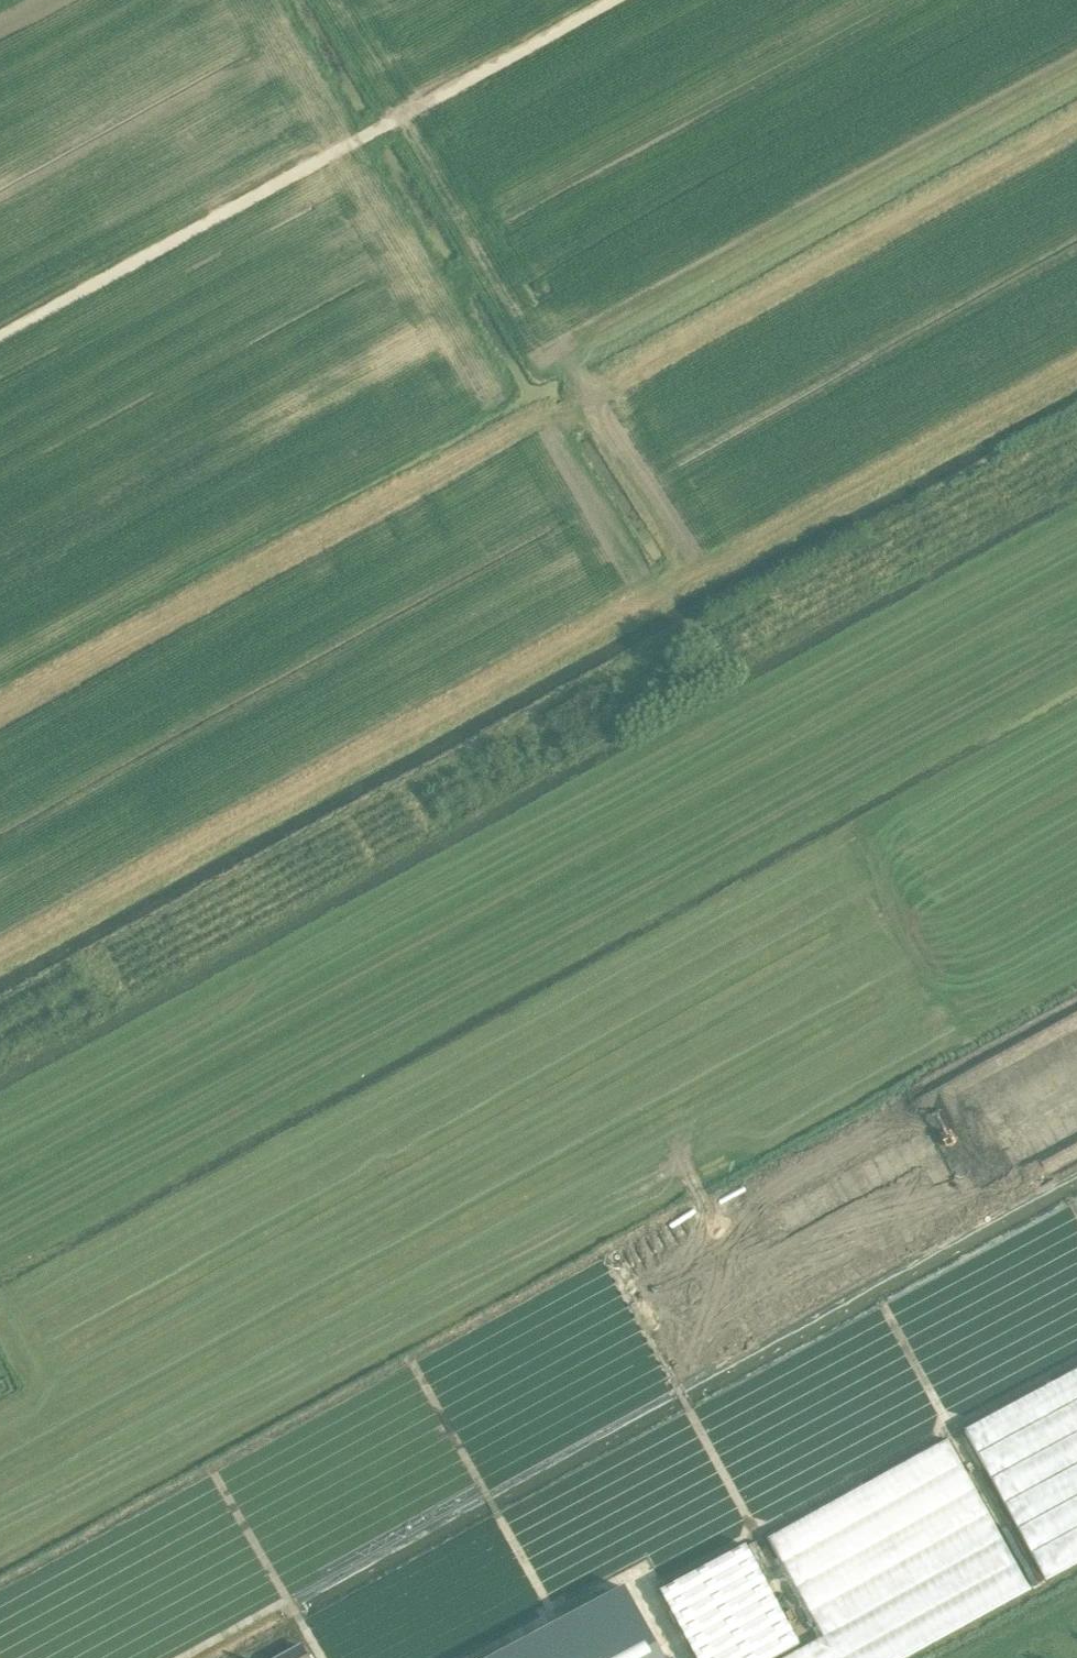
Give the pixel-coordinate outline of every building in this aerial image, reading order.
[(969,1417),(1039,1573),(1076,1557),(1076,1370),(969,1417)] [(745,1545),(659,1592),(696,1657),(775,1657),(800,1645),(745,1545)] [(497,1657),(662,1657),(624,1589),(497,1657)] [(303,1646),(281,1657),(309,1657),(303,1646)]
